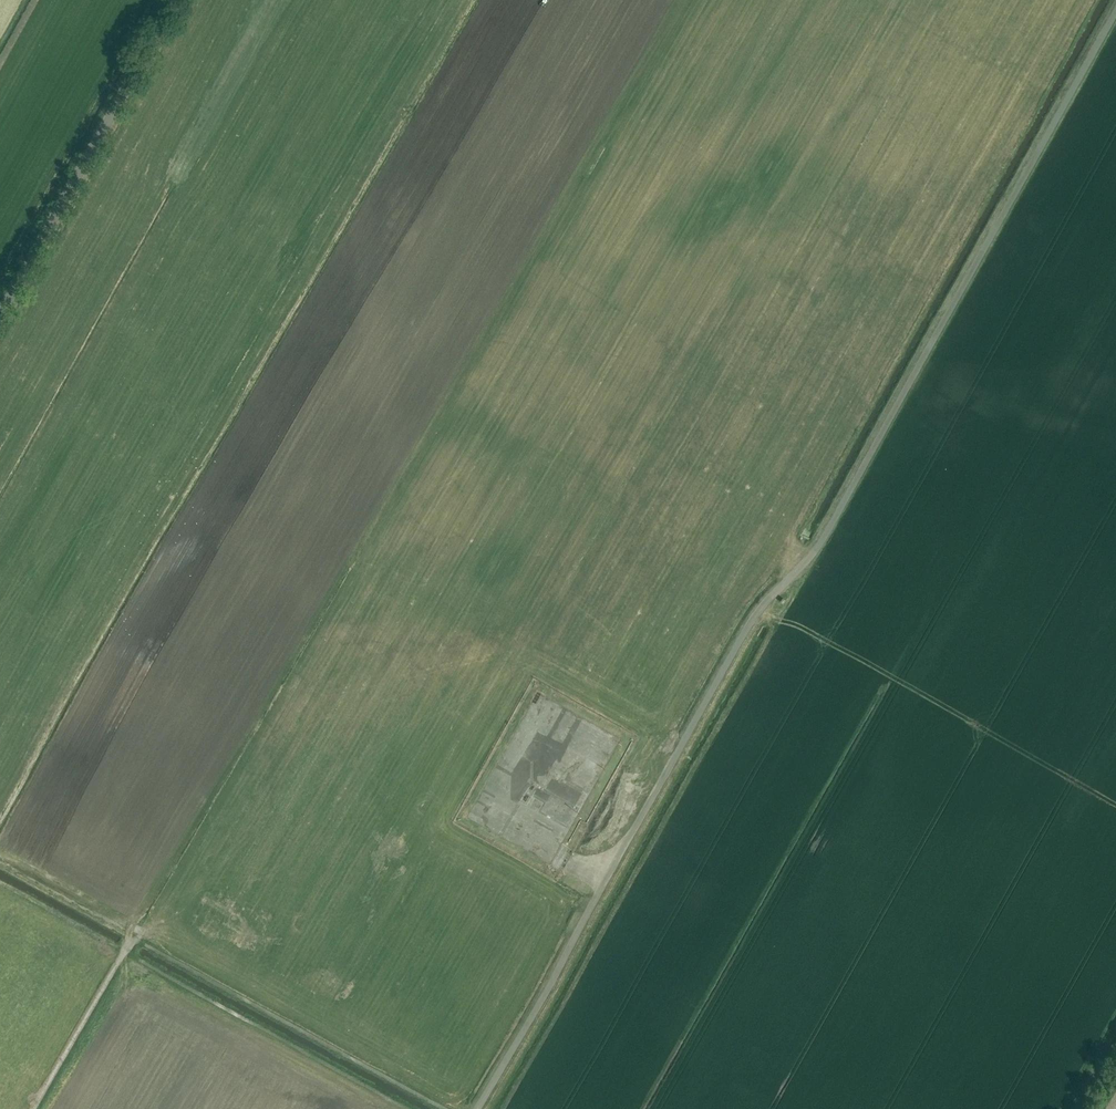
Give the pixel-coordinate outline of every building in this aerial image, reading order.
[(530,701),(540,706),(544,697),(534,692),(530,701)] [(561,779),(553,794),(571,803),(578,788),(561,779)] [(557,801),(557,822),(569,821),(569,801),(557,801)]
